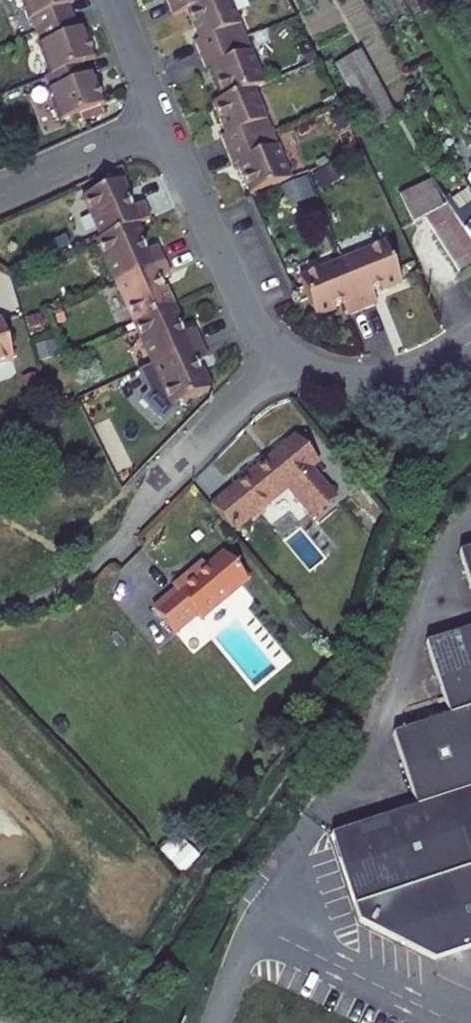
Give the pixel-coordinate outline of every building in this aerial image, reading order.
[(33,11),(36,10),(41,22),(78,7),(75,0),(29,0),(33,11)] [(192,11),(219,0),(174,0),(172,1),(179,17),(192,11)] [(192,11),(205,41),(200,43),(206,57),(252,38),(243,17),(256,11),(252,0),(219,0),(192,11)] [(87,17),(82,19),(78,7),(41,22),(45,34),(43,35),(55,65),(87,52),(99,48),(87,17)] [(259,89),(270,84),(252,38),(206,57),(212,72),(217,70),(229,101),(259,89)] [(376,129),(400,118),(366,50),(343,62),(376,129)] [(97,63),(92,65),(87,52),(55,65),(50,67),(55,79),(53,80),(66,112),(110,94),(97,63)] [(230,136),(226,138),(232,152),(277,134),(259,89),(229,101),(218,105),(230,136)] [(296,180),(277,134),(232,152),(238,168),(243,166),(255,196),(296,180)] [(430,219),(465,273),(470,270),(470,233),(453,205),(443,211),(420,168),(396,181),(420,224),(430,219)] [(124,171),(84,189),(104,231),(137,216),(151,209),(144,194),(133,199),(129,189),(132,188),(124,171)] [(470,233),(470,207),(464,196),(461,193),(449,200),(453,205),(470,233)] [(104,231),(98,234),(116,275),(164,253),(158,238),(147,243),(143,234),(145,233),(137,216),(104,231)] [(403,282),(387,242),(345,259),(365,309),(381,303),(376,291),(384,287),(385,289),(403,282)] [(116,275),(135,316),(175,297),(168,283),(165,284),(160,274),(172,269),(164,253),(116,275)] [(349,316),(365,309),(345,259),(303,276),(319,316),(335,310),(334,307),(344,303),(349,316)] [(182,314),(175,297),(135,316),(154,357),(201,336),(194,320),(184,325),(179,315),(182,314)] [(17,361),(4,320),(0,322),(0,366),(17,361)] [(198,357),(209,352),(201,336),(154,357),(173,399),(212,381),(204,364),(202,365),(198,357)] [(242,530),(294,482),(320,511),(342,491),(315,461),(324,454),(300,429),(219,504),(242,530)] [(198,615),(202,619),(248,577),(223,550),(208,564),(193,577),(189,573),(175,586),(178,589),(157,608),(179,632),(198,615)] [(454,558),(470,609),(470,552),(454,558)] [(208,564),(204,560),(189,573),(193,577),(208,564)] [(421,649),(444,721),(388,738),(412,813),(326,840),(355,932),(428,967),(470,953),(470,632),(421,649)]
